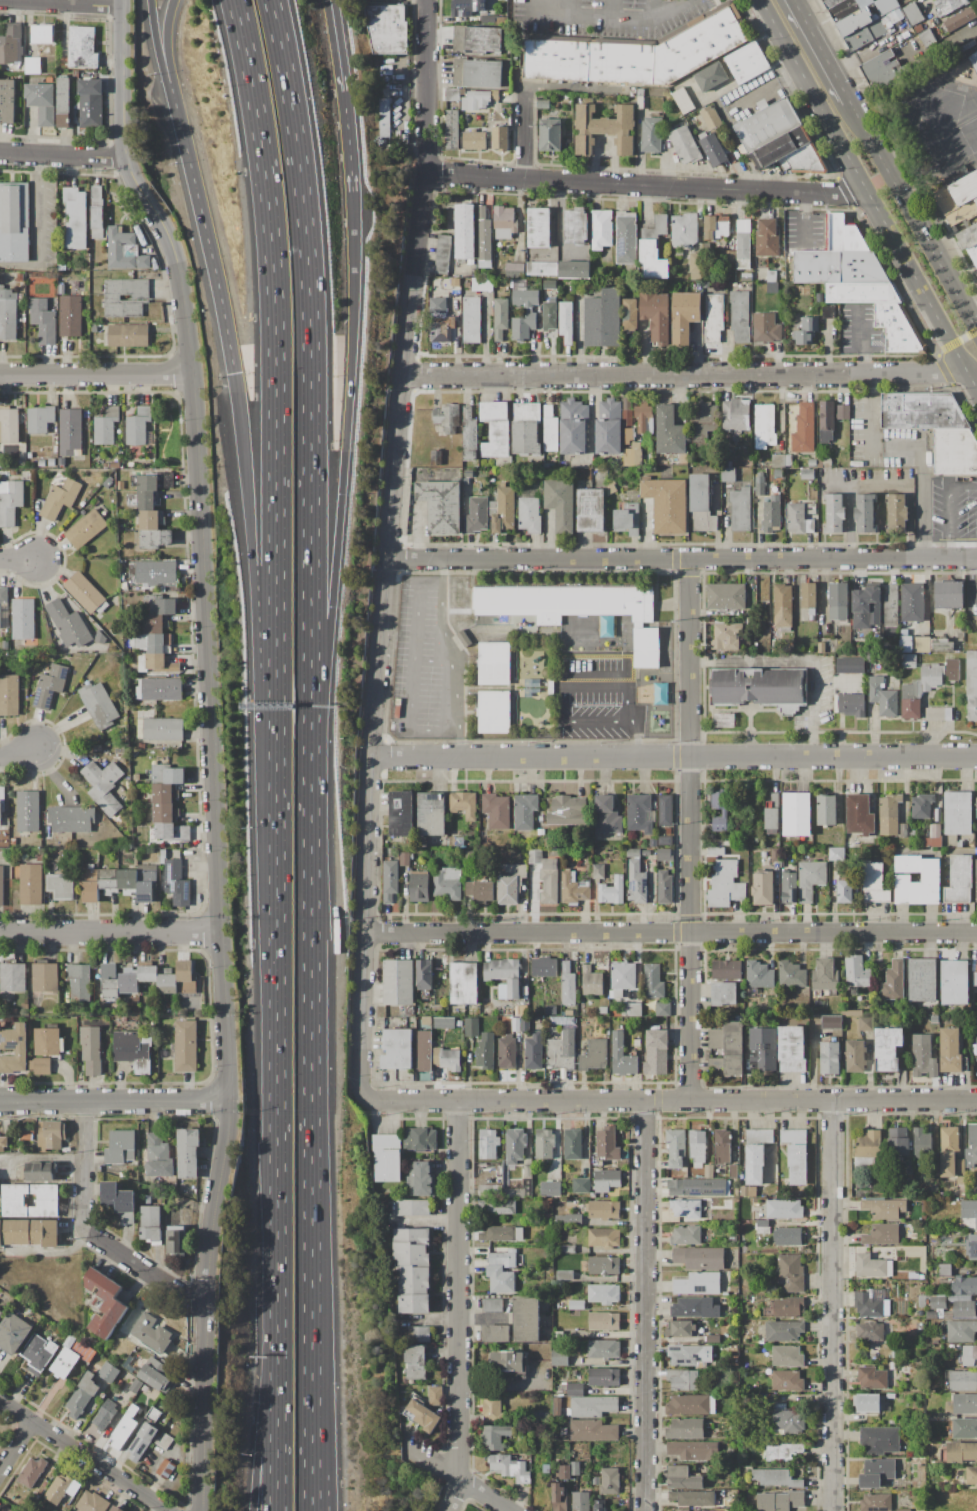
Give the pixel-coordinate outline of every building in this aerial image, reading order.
[(451,17),(451,0),(455,0),(485,0),(485,12),(472,12),(472,17),(451,17)] [(704,15),(729,0),(732,0),(742,17),(742,20),(741,22),(740,24),(748,40),(668,85),(524,78),(526,39),(531,39),(531,34),(592,38),(592,39),(595,39),(595,38),(656,41),(656,46),(658,46),(660,45),(658,41),(687,24),(703,14),(704,15)] [(828,9),(823,0),(845,0),(828,9)] [(860,9),(855,0),(873,0),(874,2),(867,6),(860,9)] [(874,2),(878,0),(896,0),(900,7),(881,17),(874,2)] [(934,1),(936,0),(968,0),(970,3),(965,6),(964,5),(939,19),(935,12),(939,10),(934,1)] [(902,8),(914,1),(925,19),(912,26),(902,8)] [(408,54),(373,55),(364,6),(407,5),(408,54)] [(867,6),(872,15),(870,16),(873,21),(843,37),(836,23),(860,9),(867,6)] [(971,6),(976,17),(949,32),(943,22),(964,10),(964,9),(967,7),(967,8),(971,6)] [(482,15),(496,16),(496,23),(481,22),(482,15)] [(843,37),(873,21),(879,17),(888,32),(852,52),(843,37)] [(10,64),(0,64),(0,36),(7,36),(7,23),(21,23),(22,47),(24,47),(24,56),(22,56),(22,63),(10,63),(10,64)] [(920,24),(923,30),(916,34),(913,28),(920,24)] [(54,25),(54,42),(33,42),(33,25),(54,25)] [(502,28),(501,55),(495,54),(495,51),(487,51),(487,54),(478,53),(478,50),(465,50),(465,54),(453,53),(454,25),(466,25),(466,26),(502,28)] [(70,26),(96,27),(94,53),(99,53),(98,69),(68,67),(70,26)] [(917,34),(929,28),(937,42),(925,48),(917,34)] [(723,58),(757,39),(773,67),(739,86),(723,58)] [(891,48),(906,77),(885,89),(881,81),(869,88),(857,67),(891,48)] [(968,56),(976,51),(976,72),(968,56)] [(25,57),(41,57),(41,74),(25,74),(25,57)] [(502,62),(501,88),(453,86),(454,58),(464,58),(464,60),(502,62)] [(694,76),(720,61),(729,78),(703,92),(694,76)] [(70,77),(71,128),(66,128),(66,130),(60,130),(60,128),(58,128),(58,77),(70,77)] [(102,79),(103,95),(102,95),(102,127),(81,128),(80,109),(80,95),(78,95),(78,79),(102,79)] [(15,124),(0,123),(0,80),(15,80),(15,124)] [(54,84),(55,126),(39,126),(38,106),(28,106),(28,98),(26,98),(25,84),(54,84)] [(389,86),(389,98),(391,98),(391,102),(389,102),(390,137),(380,137),(378,87),(389,86)] [(683,87),(695,108),(683,115),(671,93),(683,87)] [(465,89),(465,95),(459,95),(459,101),(445,101),(446,88),(465,89)] [(491,91),(491,90),(499,90),(499,99),(491,99),(491,91)] [(491,91),(491,99),(491,104),(488,104),(488,105),(487,105),(487,108),(479,108),(479,110),(462,110),(462,97),(467,97),(468,91),(491,91)] [(787,96),(803,124),(749,155),(748,153),(742,156),(738,147),(743,144),(733,126),(787,96)] [(549,100),(549,109),(537,109),(537,100),(549,100)] [(576,104),(596,104),(596,113),(593,113),(593,119),(601,119),(601,117),(609,117),(609,119),(618,119),(618,113),(614,113),(614,104),(634,105),(634,130),(630,130),(630,136),(634,136),(633,156),(625,156),(625,157),(622,157),(622,156),(617,155),(617,145),(614,145),(615,135),(610,135),(610,134),(606,134),(597,134),(595,134),(594,145),(592,145),(592,155),(587,155),(587,157),(584,157),(584,155),(576,155),(576,135),(580,135),(580,129),(576,129),(576,104)] [(700,111),(711,105),(712,108),(715,107),(723,122),(721,123),(721,124),(710,131),(700,111)] [(458,110),(459,150),(446,150),(445,110),(458,110)] [(662,118),(661,152),(658,152),(658,154),(652,154),(652,152),(641,152),(642,121),(644,121),(644,117),(662,118)] [(561,119),(562,151),(540,151),(540,119),(561,119)] [(668,134),(687,124),(703,158),(693,163),(692,161),(683,165),(668,134)] [(803,124),(813,141),(779,161),(763,169),(762,168),(758,170),(749,155),(803,124)] [(508,126),(509,152),(499,152),(499,150),(492,150),(492,126),(508,126)] [(486,132),(487,150),(464,150),(463,132),(471,132),(471,129),(477,128),(477,132),(486,132)] [(699,140),(700,140),(698,136),(705,131),(708,136),(714,132),(720,142),(726,139),(733,151),(727,154),(730,160),(714,168),(699,140)] [(813,141),(822,158),(824,157),(830,168),(827,174),(812,174),(812,173),(794,172),(791,167),(784,170),(779,161),(813,141)] [(940,179),(944,187),(968,174),(963,165),(948,172),(949,174),(940,179)] [(934,195),(976,171),(976,204),(974,199),(945,215),(934,195)] [(29,183),(0,183),(0,262),(29,262),(29,183)] [(103,186),(104,229),(103,229),(103,238),(91,239),(91,206),(92,206),(91,186),(103,186)] [(86,192),(87,249),(67,249),(67,222),(69,222),(69,213),(67,213),(67,202),(63,202),(62,188),(78,187),(79,192),(86,192)] [(474,204),(474,265),(467,265),(467,259),(456,259),(455,204),(474,204)] [(478,205),(485,205),(486,219),(491,219),(492,260),(491,260),(491,268),(479,268),(479,261),(478,261),(478,205)] [(494,206),(504,206),(504,208),(514,208),(514,220),(518,220),(518,232),(512,232),(512,239),(496,239),(496,228),(494,228),(494,206)] [(565,210),(574,210),(574,207),(584,207),(584,213),(588,213),(588,240),(584,240),(585,246),(575,246),(575,243),(565,243),(565,210)] [(528,208),(551,208),(551,248),(528,248),(528,208)] [(591,210),(612,210),(612,246),(602,246),(602,251),(591,251),(591,210)] [(616,211),(626,211),(626,213),(636,213),(637,264),(616,264),(616,211)] [(672,216),(683,216),(683,213),(697,213),(698,241),(692,246),(689,246),(689,247),(672,247),(672,216)] [(826,248),(826,213),(848,213),(848,222),(858,222),(874,251),(826,251),(826,248)] [(641,228),(654,228),(654,214),(668,214),(668,235),(657,235),(657,240),(658,240),(658,260),(668,260),(669,278),(644,278),(644,268),(640,268),(640,240),(641,240),(641,228)] [(704,216),(706,216),(706,214),(722,214),(722,216),(729,216),(729,235),(728,237),(723,237),(723,240),(720,240),(720,239),(713,239),(713,240),(704,240),(704,216)] [(756,256),(756,231),(758,231),(758,219),(777,218),(777,231),(779,231),(779,256),(756,256)] [(737,220),(745,220),(745,219),(751,219),(751,269),(743,269),(743,271),(739,271),(739,269),(737,269),(737,220)] [(955,235),(976,222),(976,268),(966,248),(962,250),(957,242),(959,241),(955,235)] [(108,226),(122,225),(122,233),(136,233),(136,245),(139,245),(139,255),(150,255),(150,268),(108,269),(108,226)] [(438,234),(452,236),(448,275),(434,273),(438,234)] [(891,283),(826,283),(794,282),(794,248),(826,248),(826,251),(874,251),(891,283)] [(735,251),(735,264),(722,264),(722,251),(735,251)] [(689,253),(704,253),(704,273),(701,273),(701,280),(691,280),(691,273),(689,273),(689,253)] [(560,261),(589,261),(589,278),(558,279),(558,264),(560,264),(560,261)] [(526,262),(557,262),(557,275),(526,276),(526,262)] [(524,263),(524,277),(505,277),(505,263),(524,263)] [(763,270),(777,270),(777,282),(763,282),(763,270)] [(752,273),(752,281),(741,281),(741,273),(752,273)] [(493,278),(493,290),(472,290),(472,288),(472,282),(472,278),(493,278)] [(104,280),(149,279),(149,299),(132,299),(132,295),(121,295),(121,300),(149,300),(149,304),(143,304),(143,316),(105,317),(105,307),(101,308),(101,299),(105,299),(104,280)] [(539,290),(539,305),(532,305),(532,308),(526,308),(524,308),(524,305),(520,305),(520,306),(517,306),(517,305),(512,305),(512,279),(526,279),(526,290),(539,290)] [(543,280),(556,280),(556,289),(543,289),(543,280)] [(767,283),(779,283),(779,293),(767,293),(767,283)] [(826,303),(826,283),(891,283),(902,303),(875,303),(826,303)] [(621,288),(621,346),(586,346),(585,298),(603,297),(602,288),(621,288)] [(17,340),(0,340),(0,289),(13,289),(13,293),(18,293),(18,299),(17,299),(17,340)] [(729,291),(749,291),(749,327),(750,327),(751,343),(734,343),(734,330),(731,330),(731,303),(730,303),(729,291)] [(640,293),(657,292),(657,294),(669,294),(669,346),(653,346),(653,342),(652,342),(652,331),(651,331),(651,320),(640,320),(640,293)] [(673,293),(701,292),(701,322),(690,322),(690,347),(673,347),(673,293)] [(706,294),(723,294),(724,330),(720,330),(720,343),(705,343),(704,327),(706,327),(706,294)] [(81,296),(82,336),(60,336),(60,296),(81,296)] [(432,297),(446,297),(446,317),(455,317),(455,329),(451,329),(451,342),(432,342),(432,297)] [(463,297),(480,297),(480,343),(463,343),(463,297)] [(56,311),(57,344),(40,344),(39,324),(31,324),(31,298),(48,298),(48,311),(56,311)] [(494,298),(508,298),(508,329),(503,329),(503,342),(494,342),(494,298)] [(543,302),(549,302),(549,300),(556,299),(556,302),(557,302),(557,329),(549,329),(549,332),(543,332),(543,302)] [(636,299),(637,308),(639,308),(639,319),(638,320),(638,329),(636,329),(636,331),(623,331),(623,299),(636,299)] [(559,302),(572,302),(573,346),(565,346),(565,335),(560,335),(559,302)] [(902,303),(927,345),(927,354),(918,354),(918,352),(886,352),(886,328),(875,328),(875,303),(902,303)] [(822,305),(834,305),(834,318),(822,318),(822,305)] [(536,313),(536,330),(530,330),(530,339),(524,339),(524,342),(522,342),(522,344),(519,344),(519,342),(517,342),(517,340),(512,340),(511,318),(526,318),(526,308),(532,308),(532,313),(536,313)] [(754,313),(775,313),(775,324),(782,324),(782,341),(775,341),(775,342),(767,342),(767,344),(763,344),(763,342),(754,342),(754,313)] [(815,331),(802,331),(802,317),(819,317),(818,331),(815,331)] [(149,325),(149,346),(108,346),(108,325),(149,325)] [(815,331),(815,338),(812,338),(812,345),(796,345),(796,340),(793,340),(793,331),(802,331),(815,331)] [(971,429),(934,429),(881,428),(881,393),(952,393),(971,429)] [(631,397),(631,409),(623,409),(623,397),(631,397)] [(560,402),(567,402),(567,398),(575,398),(575,402),(582,402),(582,405),(589,405),(589,423),(586,423),(586,457),(582,457),(582,454),(560,454),(560,402)] [(621,402),(621,454),(595,454),(595,419),(599,419),(599,401),(607,401),(607,398),(615,398),(615,402),(621,402)] [(722,401),(731,401),(731,398),(743,398),(743,400),(750,400),(750,430),(741,430),(741,441),(738,441),(738,445),(734,445),(734,441),(730,441),(730,430),(722,430),(722,401)] [(690,402),(697,402),(697,399),(703,399),(703,402),(711,402),(711,405),(718,405),(718,431),(707,431),(707,445),(693,445),(694,422),(690,422),(690,402)] [(508,401),(508,457),(480,457),(480,445),(489,445),(488,422),(480,422),(480,402),(508,401)] [(652,434),(638,434),(638,417),(635,417),(635,406),(640,406),(641,401),(648,401),(648,406),(652,406),(652,434)] [(834,401),(834,430),(833,430),(833,439),(829,439),(829,443),(820,443),(820,430),(820,401),(834,401)] [(814,402),(814,452),(792,452),(792,433),(797,433),(797,421),(795,421),(795,414),(800,414),(800,402),(814,402)] [(512,421),(513,421),(513,403),(540,403),(540,423),(538,423),(537,443),(541,443),(541,456),(531,456),(531,453),(527,453),(527,455),(518,455),(518,453),(512,453),(512,421)] [(459,404),(460,433),(445,434),(445,427),(441,427),(441,423),(433,424),(433,409),(441,409),(441,406),(449,406),(449,404),(459,404)] [(543,405),(553,405),(553,417),(558,417),(558,451),(543,451),(543,405)] [(657,405),(674,405),(674,425),(687,425),(687,454),(657,454),(657,405)] [(755,405),(775,405),(774,433),(776,433),(776,442),(775,444),(766,444),(766,449),(755,449),(755,405)] [(837,405),(850,405),(850,419),(837,419),(837,405)] [(19,443),(0,443),(0,406),(10,406),(10,409),(19,409),(19,443)] [(28,408),(46,408),(46,406),(56,406),(56,423),(48,423),(48,434),(28,434),(28,408)] [(119,406),(120,422),(114,422),(115,444),(94,444),(94,417),(105,417),(105,406),(119,406)] [(126,417),(138,417),(137,406),(151,406),(152,421),(146,421),(147,444),(127,444),(126,417)] [(463,406),(471,406),(472,419),(477,419),(477,445),(476,445),(476,461),(464,461),(463,406)] [(82,409),(82,449),(74,449),(74,456),(60,456),(60,409),(82,409)] [(623,410),(632,410),(632,425),(623,425),(623,410)] [(971,429),(976,440),(976,474),(934,474),(934,451),(926,451),(926,433),(934,433),(934,429),(971,429)] [(624,448),(631,448),(631,441),(640,441),(640,448),(642,448),(642,466),(624,466),(624,448)] [(441,450),(442,466),(431,466),(431,451),(441,450)] [(785,454),(785,466),(785,468),(772,468),(772,454),(785,454)] [(785,454),(793,454),(793,466),(785,466),(785,454)] [(817,455),(832,455),(832,468),(817,468),(817,455)] [(808,459),(812,459),(812,456),(817,456),(817,466),(808,466),(808,459)] [(735,468),(735,481),(721,481),(721,467),(726,467),(732,467),(735,468)] [(464,469),(472,469),(472,477),(464,478),(464,469)] [(783,469),(783,477),(774,477),(774,469),(783,469)] [(814,470),(814,479),(801,479),(801,470),(814,470)] [(160,473),(161,488),(173,487),(172,473),(160,473)] [(137,475),(157,474),(158,492),(154,492),(155,509),(138,510),(137,475)] [(691,475),(709,475),(710,517),(717,517),(717,531),(694,531),(694,519),(691,519),(691,475)] [(108,478),(109,478),(110,476),(114,479),(112,481),(114,483),(108,489),(102,484),(108,478)] [(82,485),(71,507),(63,503),(54,521),(39,514),(53,484),(62,488),(67,478),(82,485)] [(545,480),(574,480),(574,534),(556,534),(555,509),(545,509),(545,480)] [(642,480),(687,480),(688,532),(655,532),(654,497),(642,497),(642,480)] [(15,527),(0,527),(0,481),(23,481),(23,507),(15,507),(15,527)] [(459,481),(459,534),(428,534),(429,501),(417,501),(417,481),(459,481)] [(498,487),(513,487),(513,530),(501,530),(501,533),(493,533),(493,514),(498,514),(498,487)] [(579,488),(603,487),(603,531),(579,532),(579,488)] [(729,490),(741,490),(741,487),(751,487),(751,531),(732,531),(731,502),(730,502),(729,490)] [(825,494),(842,493),(843,508),(846,508),(846,518),(843,518),(843,533),(825,533),(825,494)] [(763,501),(772,501),(772,495),(780,495),(780,526),(773,526),(773,532),(763,532),(763,501)] [(857,495),(876,495),(876,502),(873,502),(874,525),(876,525),(877,533),(857,533),(857,521),(855,521),(855,507),(857,507),(857,495)] [(889,495),(904,495),(905,511),(907,511),(907,519),(905,519),(905,534),(889,534),(889,495)] [(469,497),(487,497),(487,529),(479,529),(479,530),(473,530),(473,534),(466,534),(466,514),(469,514),(469,497)] [(519,497),(539,497),(539,516),(541,516),(541,533),(529,533),(529,528),(519,528),(519,497)] [(614,509),(624,509),(624,503),(638,503),(638,535),(629,535),(629,530),(614,530),(614,509)] [(807,504),(816,503),(816,514),(807,514),(807,504)] [(789,504),(805,504),(805,519),(814,519),(814,533),(789,533),(789,504)] [(64,533),(95,508),(108,524),(77,550),(64,533)] [(140,511),(158,510),(158,529),(141,530),(140,511)] [(140,549),(141,530),(172,531),(172,545),(158,545),(158,549),(140,549)] [(135,562),(178,562),(178,583),(156,583),(156,587),(148,586),(148,583),(135,583),(135,562)] [(78,570),(106,598),(104,600),(109,604),(99,613),(95,609),(90,614),(62,586),(78,570)] [(831,582),(848,583),(848,619),(831,619),(831,582)] [(935,582),(963,582),(963,608),(952,608),(952,609),(945,609),(945,608),(935,607),(935,582)] [(803,583),(816,583),(816,608),(802,608),(803,583)] [(901,583),(923,584),(923,621),(901,621),(901,583)] [(707,584),(744,584),(744,610),(707,609),(707,584)] [(890,584),(899,584),(898,627),(885,627),(885,594),(889,594),(890,584)] [(775,585),(786,585),(786,586),(793,586),(792,626),(774,626),(775,585)] [(474,586),(653,587),(653,621),(634,621),(634,613),(474,612),(474,586)] [(853,591),(866,591),(866,588),(871,588),(871,587),(880,587),(880,624),(870,624),(870,628),(853,628),(853,591)] [(1,628),(0,628),(0,588),(8,588),(8,603),(1,603),(1,628)] [(145,593),(176,594),(176,614),(145,614),(145,593)] [(44,606),(59,598),(69,615),(76,611),(93,641),(80,648),(76,641),(67,646),(44,606)] [(12,599),(34,599),(34,639),(12,639),(12,599)] [(143,615),(164,615),(164,633),(143,633),(143,615)] [(600,615),(613,615),(613,636),(600,637),(600,615)] [(714,623),(742,624),(742,633),(736,633),(736,650),(710,650),(710,640),(714,640),(714,623)] [(634,628),(658,628),(659,667),(635,668),(634,628)] [(107,639),(105,644),(95,641),(97,631),(98,629),(107,639)] [(130,634),(165,635),(164,663),(180,664),(180,673),(148,672),(148,649),(130,649),(130,634)] [(912,637),(947,638),(947,642),(954,642),(954,651),(930,651),(930,652),(901,652),(901,641),(912,641),(912,637)] [(479,642),(511,642),(510,686),(478,686),(479,642)] [(966,650),(976,651),(976,695),(966,695),(966,650)] [(902,654),(915,654),(915,667),(902,667),(902,654)] [(837,658),(864,659),(864,674),(837,673),(837,658)] [(947,659),(959,659),(959,680),(946,680),(947,659)] [(69,667),(63,693),(54,691),(50,711),(33,707),(41,673),(50,675),(52,663),(69,667)] [(922,664),(939,664),(939,666),(942,666),(942,685),(936,685),(936,687),(930,687),(930,691),(921,691),(922,664)] [(710,668),(807,669),(806,705),(799,705),(799,710),(796,710),(796,713),(793,713),(793,716),(784,716),(784,713),(779,713),(779,710),(776,710),(776,704),(740,704),(740,705),(710,705),(710,668)] [(18,715),(0,715),(0,675),(18,675),(18,715)] [(869,676),(886,676),(886,683),(881,683),(881,690),(897,690),(896,717),(879,717),(879,701),(869,701),(869,676)] [(139,679),(183,680),(183,700),(137,699),(137,687),(139,687),(139,679)] [(525,679),(539,679),(539,687),(525,687),(525,679)] [(77,690),(91,682),(94,686),(100,682),(120,716),(112,721),(113,724),(101,731),(77,690)] [(655,683),(667,682),(668,704),(656,704),(655,683)] [(902,685),(913,685),(913,682),(920,682),(919,719),(902,718),(902,685)] [(524,689),(540,689),(540,697),(524,698),(524,689)] [(480,693),(510,694),(510,733),(480,733),(480,693)] [(835,694),(864,694),(864,719),(856,719),(856,715),(846,715),(846,712),(835,712),(835,694)] [(967,701),(976,700),(976,721),(968,721),(967,701)] [(924,708),(950,707),(950,720),(925,721),(924,708)] [(733,714),(714,714),(715,726),(733,726),(733,714)] [(143,717),(183,718),(183,739),(143,739),(143,717)] [(88,793),(94,786),(81,772),(93,761),(102,770),(112,761),(124,773),(113,784),(115,786),(109,792),(123,806),(111,818),(88,793)] [(152,765),(169,765),(168,768),(185,769),(185,784),(152,783),(152,765)] [(153,784),(173,785),(172,803),(153,802),(153,784)] [(726,790),(726,830),(712,830),(712,816),(722,816),(722,809),(711,809),(711,792),(720,792),(720,790),(726,790)] [(17,792),(39,792),(39,831),(17,830),(17,792)] [(390,792),(414,792),(413,836),(390,836),(390,792)] [(450,792),(477,792),(477,821),(466,821),(466,812),(450,812),(450,792)] [(944,792),(973,792),(972,833),(944,833),(944,792)] [(419,793),(445,793),(445,835),(419,835),(419,793)] [(594,794),(613,793),(613,808),(618,808),(618,816),(622,816),(622,833),(595,833),(594,794)] [(771,793),(779,793),(779,802),(771,802),(771,793)] [(783,793),(810,793),(810,836),(782,835),(783,793)] [(515,794),(538,794),(538,812),(533,812),(533,829),(515,829),(515,794)] [(628,794),(652,794),(652,834),(645,834),(645,829),(629,829),(628,794)] [(659,794),(671,794),(672,826),(660,826),(659,794)] [(817,794),(823,795),(823,796),(837,796),(837,825),(817,825),(817,794)] [(847,794),(869,794),(869,813),(875,813),(874,833),(847,833),(847,794)] [(880,798),(889,798),(889,794),(902,794),(902,802),(898,802),(897,835),(879,835),(880,798)] [(912,797),(919,797),(919,794),(934,795),(934,801),(930,801),(930,817),(912,817),(912,797)] [(482,795),(497,795),(497,798),(511,798),(511,828),(488,828),(488,813),(482,813),(482,795)] [(552,798),(556,798),(556,796),(571,796),(571,798),(586,798),(586,824),(547,825),(547,812),(553,812),(552,798)] [(154,804),(174,804),(173,824),(174,824),(174,837),(154,837),(154,804)] [(50,808),(95,808),(95,823),(91,823),(91,832),(52,832),(52,824),(49,823),(50,808)] [(766,808),(779,808),(779,829),(765,829),(766,808)] [(899,824),(908,824),(908,837),(899,837),(899,824)] [(929,824),(941,824),(941,847),(924,847),(924,838),(928,838),(929,824)] [(658,836),(672,836),(672,845),(658,845),(658,836)] [(448,837),(464,838),(464,847),(448,847),(448,837)] [(707,846),(724,846),(724,856),(707,856),(707,846)] [(830,847),(839,847),(839,862),(829,862),(830,847)] [(529,848),(541,848),(542,863),(529,863),(529,848)] [(627,849),(641,848),(641,856),(627,857),(627,849)] [(657,848),(672,848),(672,855),(674,855),(674,861),(657,861),(657,848)] [(772,848),(781,848),(781,859),(772,859),(772,848)] [(400,851),(409,851),(409,866),(400,866),(400,851)] [(895,856),(921,856),(921,859),(940,859),(939,903),(895,903),(895,875),(911,876),(911,882),(922,882),(922,872),(895,872),(895,856)] [(951,856),(971,856),(971,902),(945,902),(945,887),(951,887),(951,856)] [(544,858),(558,858),(558,903),(541,903),(541,892),(544,892),(544,881),(544,858)] [(629,859),(640,858),(640,873),(646,873),(646,902),(630,902),(629,859)] [(166,860),(182,860),(182,881),(190,881),(189,906),(172,906),(173,892),(165,892),(166,860)] [(715,860),(738,860),(738,877),(733,877),(733,884),(746,884),(746,900),(731,900),(730,907),(708,907),(708,890),(709,890),(709,881),(712,881),(712,875),(715,875),(715,860)] [(385,861),(398,861),(398,893),(394,893),(394,903),(385,903),(385,861)] [(799,862),(826,862),(826,885),(813,885),(812,903),(799,903),(799,862)] [(864,862),(883,863),(882,890),(890,890),(890,902),(864,902),(864,862)] [(592,864),(604,863),(604,878),(593,878),(592,864)] [(21,864),(43,865),(42,904),(20,904),(21,864)] [(499,866),(527,866),(527,877),(499,877),(499,866)] [(435,872),(443,872),(443,868),(461,868),(461,898),(435,898),(435,872)] [(100,869),(137,869),(137,889),(118,888),(118,892),(113,892),(112,895),(104,895),(104,889),(98,889),(98,902),(83,902),(83,881),(99,881),(100,869)] [(561,871),(565,871),(565,869),(570,869),(570,870),(576,870),(576,882),(589,882),(589,900),(576,900),(576,902),(562,903),(561,871)] [(658,870),(669,870),(669,876),(672,876),(673,903),(658,904),(658,870)] [(781,870),(788,870),(788,872),(797,873),(797,902),(781,902),(781,870)] [(754,873),(764,873),(764,871),(773,871),(773,905),(753,905),(753,895),(751,895),(751,885),(754,885),(754,873)] [(410,873),(428,873),(428,902),(410,902),(410,873)] [(598,884),(606,884),(606,887),(615,887),(615,874),(623,874),(623,904),(615,904),(615,903),(598,903),(598,884)] [(46,875),(74,875),(74,900),(54,900),(54,891),(45,891),(46,875)] [(499,878),(514,878),(514,903),(499,903),(499,878)] [(837,880),(853,880),(852,902),(837,902),(837,880)] [(138,881),(153,882),(153,903),(138,902),(138,881)] [(464,881),(494,881),(494,895),(464,895),(464,881)] [(846,958),(852,958),(852,955),(863,956),(862,968),(871,968),(871,986),(845,986),(846,958)] [(532,959),(541,958),(541,957),(552,957),(552,958),(557,958),(557,976),(533,977),(532,959)] [(484,962),(492,962),(492,960),(504,960),(504,958),(520,958),(520,975),(509,975),(509,977),(484,977),(484,962)] [(817,958),(834,958),(834,970),(840,970),(839,990),(812,989),(812,970),(817,970),(817,958)] [(906,958),(937,959),(937,1002),(906,1002),(906,958)] [(892,959),(903,959),(903,999),(881,999),(881,984),(886,984),(886,968),(892,969),(892,959)] [(178,960),(194,960),(194,975),(196,975),(196,993),(178,993),(178,960)] [(385,960),(414,960),(413,1004),(384,1004),(385,960)] [(418,960),(431,960),(431,991),(418,991),(418,960)] [(747,960),(757,960),(757,961),(760,961),(760,964),(768,964),(768,970),(776,970),(775,987),(747,986),(747,960)] [(941,960),(968,961),(968,1004),(941,1004),(941,960)] [(562,961),(570,961),(570,973),(575,973),(576,1004),(563,1005),(562,961)] [(713,961),(740,961),(740,977),(713,977),(713,961)] [(779,961),(790,961),(790,962),(793,962),(793,964),(800,964),(800,969),(808,969),(807,987),(779,987),(779,961)] [(451,962),(477,962),(476,1004),(451,1004),(451,962)] [(0,963),(26,963),(26,991),(0,991),(0,963)] [(33,963),(59,963),(59,991),(33,992),(33,963)] [(66,964),(90,963),(90,1000),(71,1000),(71,980),(66,980),(66,964)] [(101,964),(115,963),(115,975),(101,975),(101,964)] [(611,963),(636,963),(636,989),(622,989),(622,999),(610,999),(610,990),(611,990),(611,963)] [(644,963),(660,963),(661,983),(664,982),(664,998),(645,998),(644,963)] [(138,965),(157,965),(157,982),(138,982),(138,965)] [(583,965),(590,965),(591,973),(601,973),(602,994),(583,994),(583,965)] [(119,974),(137,974),(137,993),(119,993),(119,974)] [(158,975),(178,975),(178,993),(158,993),(158,975)] [(100,979),(117,979),(118,1000),(100,1000),(100,979)] [(507,979),(519,980),(519,999),(501,999),(501,985),(507,985),(507,979)] [(711,982),(737,983),(736,1004),(722,1004),(722,1006),(711,1006),(711,982)] [(655,1002),(670,1002),(671,1016),(655,1016),(655,1002)] [(625,1003),(641,1003),(641,1017),(626,1017),(625,1003)] [(546,1005),(556,1005),(556,1014),(546,1014),(546,1005)] [(404,1006),(413,1006),(413,1015),(404,1015),(404,1006)] [(822,1015),(841,1015),(841,1029),(822,1029),(822,1015)] [(422,1017),(431,1017),(431,1025),(422,1025),(422,1017)] [(434,1017),(453,1017),(453,1028),(434,1028),(434,1017)] [(511,1018),(520,1017),(520,1031),(511,1031),(511,1018)] [(551,1017),(576,1017),(576,1024),(558,1024),(558,1030),(551,1030),(551,1017)] [(858,1031),(873,1031),(872,1017),(858,1018),(858,1031)] [(464,1018),(479,1018),(479,1036),(464,1036),(464,1018)] [(521,1018),(530,1018),(530,1031),(521,1031),(521,1018)] [(175,1021),(197,1020),(197,1072),(176,1072),(175,1021)] [(13,1074),(0,1074),(0,1056),(15,1056),(15,1049),(0,1049),(0,1029),(15,1029),(15,1021),(27,1021),(27,1071),(13,1071),(13,1074)] [(725,1022),(743,1022),(743,1075),(724,1075),(725,1022)] [(80,1026),(101,1026),(102,1075),(86,1075),(86,1060),(82,1060),(82,1044),(80,1044),(80,1026)] [(779,1027),(805,1027),(804,1058),(779,1058),(779,1027)] [(34,1028),(60,1028),(60,1038),(63,1038),(63,1052),(60,1052),(60,1056),(34,1056),(34,1028)] [(384,1028),(411,1028),(411,1069),(384,1069),(384,1028)] [(547,1039),(563,1039),(563,1029),(574,1028),(575,1070),(548,1071),(547,1039)] [(750,1028),(777,1028),(777,1071),(758,1071),(758,1060),(750,1060),(750,1028)] [(877,1028),(904,1029),(904,1047),(897,1047),(897,1058),(900,1058),(899,1072),(876,1071),(877,1028)] [(941,1028),(960,1028),(959,1033),(962,1033),(962,1048),(959,1048),(959,1055),(962,1055),(962,1071),(941,1071),(941,1028)] [(708,1029),(723,1029),(723,1048),(708,1048),(708,1029)] [(416,1030),(432,1030),(431,1071),(416,1071),(416,1030)] [(612,1030),(624,1030),(624,1056),(636,1056),(637,1073),(613,1074),(612,1030)] [(646,1030),(668,1030),(668,1049),(667,1049),(667,1074),(644,1074),(644,1062),(647,1062),(646,1030)] [(533,1032),(542,1031),(542,1067),(526,1068),(525,1039),(533,1038),(533,1032)] [(114,1032),(150,1032),(150,1075),(135,1075),(135,1060),(114,1061),(114,1032)] [(482,1032),(494,1032),(493,1070),(482,1070),(482,1065),(478,1065),(478,1048),(479,1048),(479,1041),(482,1041),(482,1032)] [(912,1034),(932,1034),(931,1053),(929,1053),(929,1057),(939,1057),(939,1078),(928,1078),(928,1073),(920,1073),(920,1078),(911,1078),(912,1034)] [(498,1038),(506,1038),(506,1035),(517,1035),(517,1068),(498,1068),(498,1038)] [(578,1055),(590,1055),(589,1039),(607,1039),(608,1068),(589,1069),(589,1071),(579,1071),(578,1055)] [(846,1040),(863,1041),(863,1048),(866,1048),(866,1054),(864,1054),(864,1061),(866,1061),(866,1068),(863,1068),(863,1072),(846,1072),(846,1040)] [(820,1042),(840,1042),(840,1073),(820,1073),(820,1042)] [(434,1047),(443,1047),(443,1049),(461,1049),(461,1071),(452,1071),(452,1068),(441,1068),(441,1065),(434,1065),(434,1047)] [(34,1058),(51,1058),(51,1074),(34,1074),(34,1069),(29,1069),(29,1060),(34,1060),(34,1058)] [(708,1059),(724,1059),(724,1069),(708,1069),(708,1059)] [(60,1140),(60,1149),(38,1149),(39,1121),(65,1121),(65,1140),(60,1140)] [(969,1124),(976,1124),(976,1151),(969,1151),(969,1124)] [(605,1125),(621,1125),(621,1159),(601,1159),(601,1156),(599,1156),(599,1131),(605,1131),(605,1125)] [(914,1126),(923,1126),(923,1131),(932,1131),(931,1158),(914,1158),(914,1126)] [(941,1127),(948,1127),(948,1126),(958,1126),(957,1153),(955,1153),(954,1178),(940,1178),(941,1127)] [(888,1127),(909,1127),(909,1155),(888,1155),(888,1127)] [(404,1128),(437,1128),(437,1150),(404,1150),(404,1128)] [(178,1129),(200,1129),(200,1147),(197,1147),(197,1178),(178,1178),(178,1129)] [(480,1129),(496,1129),(496,1138),(499,1138),(499,1145),(496,1145),(496,1159),(480,1159),(480,1129)] [(536,1129),(545,1129),(552,1129),(552,1135),(555,1135),(555,1148),(553,1148),(553,1159),(536,1159),(536,1129)] [(565,1129),(581,1129),(581,1160),(565,1160),(565,1129)] [(666,1130),(686,1129),(686,1157),(683,1157),(683,1169),(670,1170),(670,1148),(666,1148),(666,1130)] [(688,1130),(704,1129),(705,1162),(701,1162),(702,1168),(694,1168),(693,1157),(690,1157),(690,1143),(688,1143),(688,1130)] [(715,1129),(730,1129),(730,1162),(724,1162),(724,1164),(716,1164),(715,1129)] [(745,1129),(774,1129),(774,1143),(763,1143),(764,1167),(762,1167),(763,1185),(746,1186),(745,1129)] [(779,1129),(806,1129),(807,1185),(789,1185),(788,1144),(779,1144),(779,1129)] [(868,1129),(880,1130),(880,1156),(854,1156),(855,1147),(857,1147),(858,1136),(864,1136),(864,1133),(868,1133),(868,1129)] [(109,1130),(134,1130),(134,1161),(124,1160),(124,1165),(104,1164),(105,1149),(109,1149),(109,1130)] [(507,1130),(524,1130),(524,1135),(526,1135),(526,1147),(524,1147),(524,1159),(517,1159),(517,1166),(515,1166),(515,1170),(507,1170),(507,1130)] [(21,1131),(34,1131),(34,1140),(21,1140),(21,1131)] [(147,1132),(163,1132),(163,1143),(168,1143),(168,1158),(173,1158),(173,1177),(147,1177),(147,1132)] [(372,1135),(401,1135),(401,1148),(372,1148),(372,1135)] [(375,1149),(400,1149),(400,1182),(375,1182),(375,1149)] [(906,1159),(918,1160),(918,1176),(906,1175),(906,1159)] [(957,1159),(965,1160),(965,1174),(957,1174),(957,1159)] [(408,1161),(432,1161),(432,1195),(408,1195),(408,1187),(406,1187),(406,1177),(408,1177),(408,1161)] [(524,1164),(532,1164),(532,1179),(524,1179),(524,1164)] [(705,1165),(712,1165),(713,1177),(705,1178),(705,1165)] [(595,1170),(620,1170),(621,1187),(609,1187),(609,1194),(595,1194),(595,1170)] [(26,1173),(54,1173),(54,1182),(26,1182),(26,1173)] [(572,1178),(590,1178),(590,1192),(572,1193),(572,1178)] [(669,1180),(726,1179),(726,1196),(670,1197),(669,1180)] [(541,1182),(560,1181),(560,1196),(541,1197),(541,1182)] [(103,1182),(118,1182),(118,1192),(135,1192),(135,1216),(103,1216),(103,1182)] [(2,1184),(58,1184),(58,1217),(2,1217),(2,1184)] [(479,1186),(503,1186),(503,1195),(479,1195),(479,1186)] [(740,1187),(752,1187),(752,1196),(741,1196),(740,1187)] [(509,1189),(525,1189),(525,1199),(519,1199),(519,1197),(509,1197),(509,1189)] [(37,1195),(37,1206),(24,1206),(24,1195),(37,1195)] [(141,1195),(151,1195),(151,1204),(141,1204),(141,1195)] [(394,1199),(430,1199),(430,1215),(393,1215),(394,1199)] [(961,1199),(976,1200),(976,1229),(975,1229),(976,1217),(961,1217),(961,1199)] [(669,1200),(700,1200),(700,1219),(688,1219),(688,1215),(673,1216),(673,1210),(669,1210),(669,1200)] [(766,1200),(801,1200),(801,1207),(803,1207),(803,1218),(767,1218),(766,1200)] [(489,1201),(516,1201),(516,1214),(489,1214),(489,1201)] [(589,1201),(619,1201),(619,1218),(608,1218),(608,1220),(601,1220),(601,1218),(589,1218),(589,1211),(586,1211),(586,1204),(589,1204),(589,1201)] [(861,1201),(907,1201),(906,1211),(899,1211),(899,1220),(873,1220),(873,1214),(872,1214),(872,1209),(861,1209),(861,1201)] [(141,1205),(161,1205),(161,1241),(141,1241),(141,1205)] [(542,1213),(551,1212),(551,1220),(543,1220),(542,1213)] [(565,1214),(582,1214),(582,1227),(565,1227),(565,1225),(555,1225),(555,1216),(565,1216),(565,1214)] [(2,1219),(59,1220),(59,1247),(43,1247),(43,1245),(2,1245),(2,1219)] [(756,1220),(769,1220),(769,1233),(757,1233),(756,1220)] [(861,1244),(862,1234),(870,1234),(870,1231),(872,1231),(872,1223),(898,1223),(898,1244),(861,1244)] [(675,1228),(687,1228),(687,1225),(700,1225),(701,1243),(672,1244),(672,1235),(675,1235),(675,1228)] [(167,1226),(186,1226),(186,1256),(173,1256),(173,1254),(167,1254),(167,1226)] [(488,1226),(523,1227),(523,1240),(480,1240),(480,1232),(488,1233),(488,1226)] [(774,1228),(802,1227),(802,1245),(774,1245),(774,1228)] [(399,1313),(399,1270),(394,1270),(394,1228),(430,1229),(429,1313),(399,1313)] [(587,1228),(620,1228),(620,1246),(613,1246),(613,1248),(602,1249),(602,1246),(588,1246),(587,1228)] [(968,1234),(976,1234),(976,1259),(968,1259),(968,1255),(965,1255),(966,1239),(968,1239),(968,1234)] [(558,1245),(575,1245),(575,1252),(558,1253),(558,1245)] [(674,1248),(724,1247),(724,1270),(686,1271),(685,1263),(674,1263),(674,1248)] [(489,1253),(509,1253),(509,1248),(516,1248),(516,1268),(503,1267),(502,1272),(515,1272),(515,1293),(489,1292),(489,1277),(487,1277),(487,1267),(489,1267),(489,1253)] [(857,1253),(870,1254),(870,1260),(892,1260),(892,1276),(857,1276),(857,1253)] [(778,1255),(801,1255),(801,1267),(804,1267),(804,1292),(783,1292),(783,1281),(779,1281),(778,1255)] [(588,1257),(619,1256),(620,1274),(608,1274),(608,1276),(600,1276),(600,1274),(588,1274),(588,1257)] [(939,1264),(951,1265),(951,1276),(938,1276),(939,1264)] [(92,1266),(124,1287),(116,1300),(128,1308),(108,1340),(89,1327),(98,1314),(104,1318),(106,1313),(100,1309),(106,1301),(98,1296),(101,1290),(97,1287),(93,1293),(85,1288),(85,1277),(92,1266)] [(556,1270),(573,1270),(573,1279),(556,1280),(556,1270)] [(688,1272),(719,1272),(720,1293),(674,1293),(674,1279),(689,1279),(688,1272)] [(954,1278),(976,1278),(976,1293),(954,1293),(954,1278)] [(588,1284),(620,1284),(621,1302),(611,1302),(611,1306),(601,1306),(601,1303),(588,1303),(588,1284)] [(855,1292),(869,1292),(869,1298),(885,1298),(884,1318),(861,1317),(861,1312),(859,1312),(859,1307),(855,1307),(855,1292)] [(931,1296),(947,1296),(947,1308),(931,1308),(931,1296)] [(677,1298),(725,1297),(725,1304),(720,1305),(720,1318),(672,1318),(672,1303),(677,1303),(677,1298)] [(775,1300),(787,1300),(787,1297),(804,1297),(804,1312),(800,1312),(800,1317),(775,1317),(775,1300)] [(483,1298),(503,1298),(503,1312),(482,1312),(483,1298)] [(514,1298),(540,1298),(540,1342),(514,1342),(514,1298)] [(569,1300),(584,1300),(584,1309),(569,1309),(569,1300)] [(953,1301),(976,1301),(976,1314),(976,1317),(953,1316),(953,1301)] [(935,1309),(943,1309),(943,1318),(935,1318),(935,1309)] [(15,1355),(0,1346),(0,1327),(10,1312),(33,1327),(15,1355)] [(131,1333),(144,1312),(157,1320),(153,1327),(156,1329),(159,1324),(173,1333),(170,1338),(172,1339),(163,1354),(131,1333)] [(588,1313),(619,1312),(620,1329),(589,1330),(588,1313)] [(670,1321),(692,1320),(692,1325),(696,1324),(696,1331),(692,1331),(692,1336),(665,1337),(665,1328),(670,1328),(670,1321)] [(767,1322),(804,1321),(805,1332),(800,1332),(800,1337),(798,1337),(798,1341),(768,1342),(767,1322)] [(947,1321),(976,1322),(976,1331),(975,1331),(974,1342),(947,1341),(947,1321)] [(856,1324),(868,1324),(868,1322),(876,1322),(876,1324),(885,1324),(885,1341),(860,1341),(861,1337),(856,1337),(856,1324)] [(482,1325),(510,1325),(510,1341),(482,1341),(482,1325)] [(408,1327),(430,1326),(430,1341),(408,1342),(408,1327)] [(34,1333),(48,1342),(49,1340),(59,1346),(42,1372),(29,1364),(30,1361),(20,1354),(34,1333)] [(706,1335),(720,1335),(720,1342),(706,1343),(706,1335)] [(587,1341),(620,1340),(620,1357),(588,1358),(587,1341)] [(64,1345),(80,1355),(65,1379),(61,1376),(59,1378),(55,1375),(56,1373),(49,1369),(64,1345)] [(406,1379),(406,1346),(425,1345),(426,1379),(406,1379)] [(668,1345),(682,1345),(682,1346),(706,1346),(706,1361),(698,1361),(698,1366),(668,1366),(668,1345)] [(773,1346),(800,1345),(800,1355),(804,1355),(804,1367),(773,1367),(773,1346)] [(963,1345),(976,1345),(976,1367),(963,1367),(963,1345)] [(553,1349),(568,1349),(568,1366),(553,1366),(553,1349)] [(891,1349),(899,1349),(899,1358),(891,1358),(891,1349)] [(491,1352),(523,1352),(523,1370),(491,1370),(491,1352)] [(138,1376),(151,1355),(160,1361),(163,1357),(182,1370),(166,1394),(138,1376)] [(105,1360),(120,1370),(111,1384),(96,1374),(105,1360)] [(589,1368),(620,1367),(620,1384),(609,1384),(609,1388),(602,1388),(601,1384),(589,1384),(589,1368)] [(859,1367),(876,1367),(876,1371),(888,1371),(888,1390),(861,1390),(861,1380),(859,1380),(859,1367)] [(667,1369),(699,1369),(699,1390),(671,1390),(671,1380),(667,1380),(667,1369)] [(88,1370),(94,1374),(91,1380),(95,1382),(94,1384),(99,1387),(93,1397),(92,1396),(76,1420),(69,1415),(72,1411),(64,1406),(88,1370)] [(773,1370),(801,1370),(801,1379),(804,1379),(804,1391),(774,1391),(773,1370)] [(950,1371),(976,1372),(976,1392),(950,1391),(950,1371)] [(135,1377),(142,1382),(135,1393),(128,1388),(135,1377)] [(567,1383),(583,1383),(583,1395),(567,1395),(567,1383)] [(428,1387),(442,1387),(442,1405),(428,1405),(428,1387)] [(483,1393),(501,1393),(501,1412),(504,1412),(504,1423),(483,1423),(483,1393)] [(672,1395),(710,1394),(710,1397),(715,1396),(715,1413),(710,1413),(710,1415),(666,1416),(666,1405),(668,1405),(668,1401),(672,1401),(672,1395)] [(858,1394),(880,1394),(880,1412),(856,1412),(856,1406),(853,1406),(853,1396),(858,1396),(858,1394)] [(954,1394),(976,1394),(976,1414),(953,1414),(954,1394)] [(571,1398),(619,1397),(619,1412),(602,1412),(602,1416),(571,1417),(571,1415),(567,1415),(567,1408),(571,1408),(571,1398)] [(107,1398),(117,1404),(114,1408),(116,1410),(102,1431),(98,1429),(99,1427),(92,1423),(107,1398)] [(412,1399),(441,1417),(430,1434),(423,1429),(424,1426),(413,1419),(416,1415),(406,1409),(412,1399)] [(132,1404),(138,1408),(132,1418),(138,1422),(120,1450),(112,1445),(115,1441),(111,1438),(113,1435),(112,1434),(132,1404)] [(774,1405),(787,1404),(787,1410),(805,1409),(805,1430),(802,1430),(802,1435),(774,1435),(774,1405)] [(145,1418),(152,1407),(161,1413),(154,1424),(145,1418)] [(672,1419),(704,1418),(704,1439),(666,1439),(666,1429),(672,1429),(672,1419)] [(954,1419),(976,1420),(976,1439),(954,1439),(954,1419)] [(571,1420),(602,1420),(602,1425),(619,1424),(619,1440),(571,1441),(571,1420)] [(145,1421),(158,1429),(137,1462),(124,1454),(145,1421)] [(484,1425),(514,1425),(514,1435),(502,1435),(502,1450),(484,1450),(484,1425)] [(860,1427),(900,1427),(899,1451),(884,1451),(884,1454),(866,1454),(866,1451),(859,1451),(860,1427)] [(161,1431),(173,1438),(166,1449),(154,1442),(161,1431)] [(668,1442),(719,1441),(719,1460),(680,1460),(680,1455),(668,1456),(668,1442)] [(948,1443),(976,1444),(976,1460),(963,1460),(963,1463),(948,1463),(948,1443)] [(766,1445),(804,1444),(804,1454),(792,1454),(792,1461),(767,1461),(766,1445)] [(745,1454),(752,1450),(757,1458),(751,1462),(745,1454)] [(488,1455),(510,1455),(510,1460),(526,1460),(526,1471),(531,1471),(531,1484),(516,1484),(516,1477),(501,1477),(501,1471),(488,1471),(488,1455)] [(42,1458),(48,1462),(31,1488),(18,1480),(32,1458),(39,1463),(42,1458)] [(165,1458),(175,1465),(166,1480),(155,1473),(165,1458)] [(866,1460),(895,1460),(894,1478),(880,1478),(880,1488),(861,1488),(861,1474),(866,1474),(866,1460)] [(572,1461),(580,1461),(581,1476),(572,1476),(572,1461)] [(542,1464),(549,1464),(550,1475),(543,1475),(542,1464)] [(559,1465),(570,1465),(570,1479),(559,1480),(559,1465)] [(669,1465),(689,1465),(689,1476),(702,1476),(703,1489),(669,1490),(669,1465)] [(602,1468),(619,1467),(619,1494),(600,1494),(600,1485),(602,1485),(602,1468)] [(967,1467),(976,1467),(976,1484),(967,1484),(967,1467)] [(752,1469),(789,1469),(789,1476),(792,1476),(792,1479),(804,1479),(804,1488),(760,1489),(760,1481),(752,1481),(752,1469)] [(73,1496),(67,1492),(58,1506),(44,1497),(61,1471),(81,1485),(73,1496)] [(566,1487),(566,1510),(554,1510),(553,1483),(562,1483),(562,1487),(566,1487)] [(111,1503),(106,1510),(80,1510),(74,1507),(85,1490),(92,1494),(94,1492),(111,1503)] [(668,1492),(714,1491),(715,1507),(679,1507),(679,1501),(668,1501),(668,1492)] [(789,1500),(789,1510),(758,1510),(757,1492),(803,1491),(803,1507),(792,1507),(792,1500),(789,1500)] [(590,1492),(591,1510),(573,1510),(572,1492),(590,1492)] [(864,1494),(891,1494),(891,1510),(861,1510),(861,1500),(864,1500),(864,1494)] [(593,1500),(593,1510),(604,1510),(604,1500),(593,1500)]
